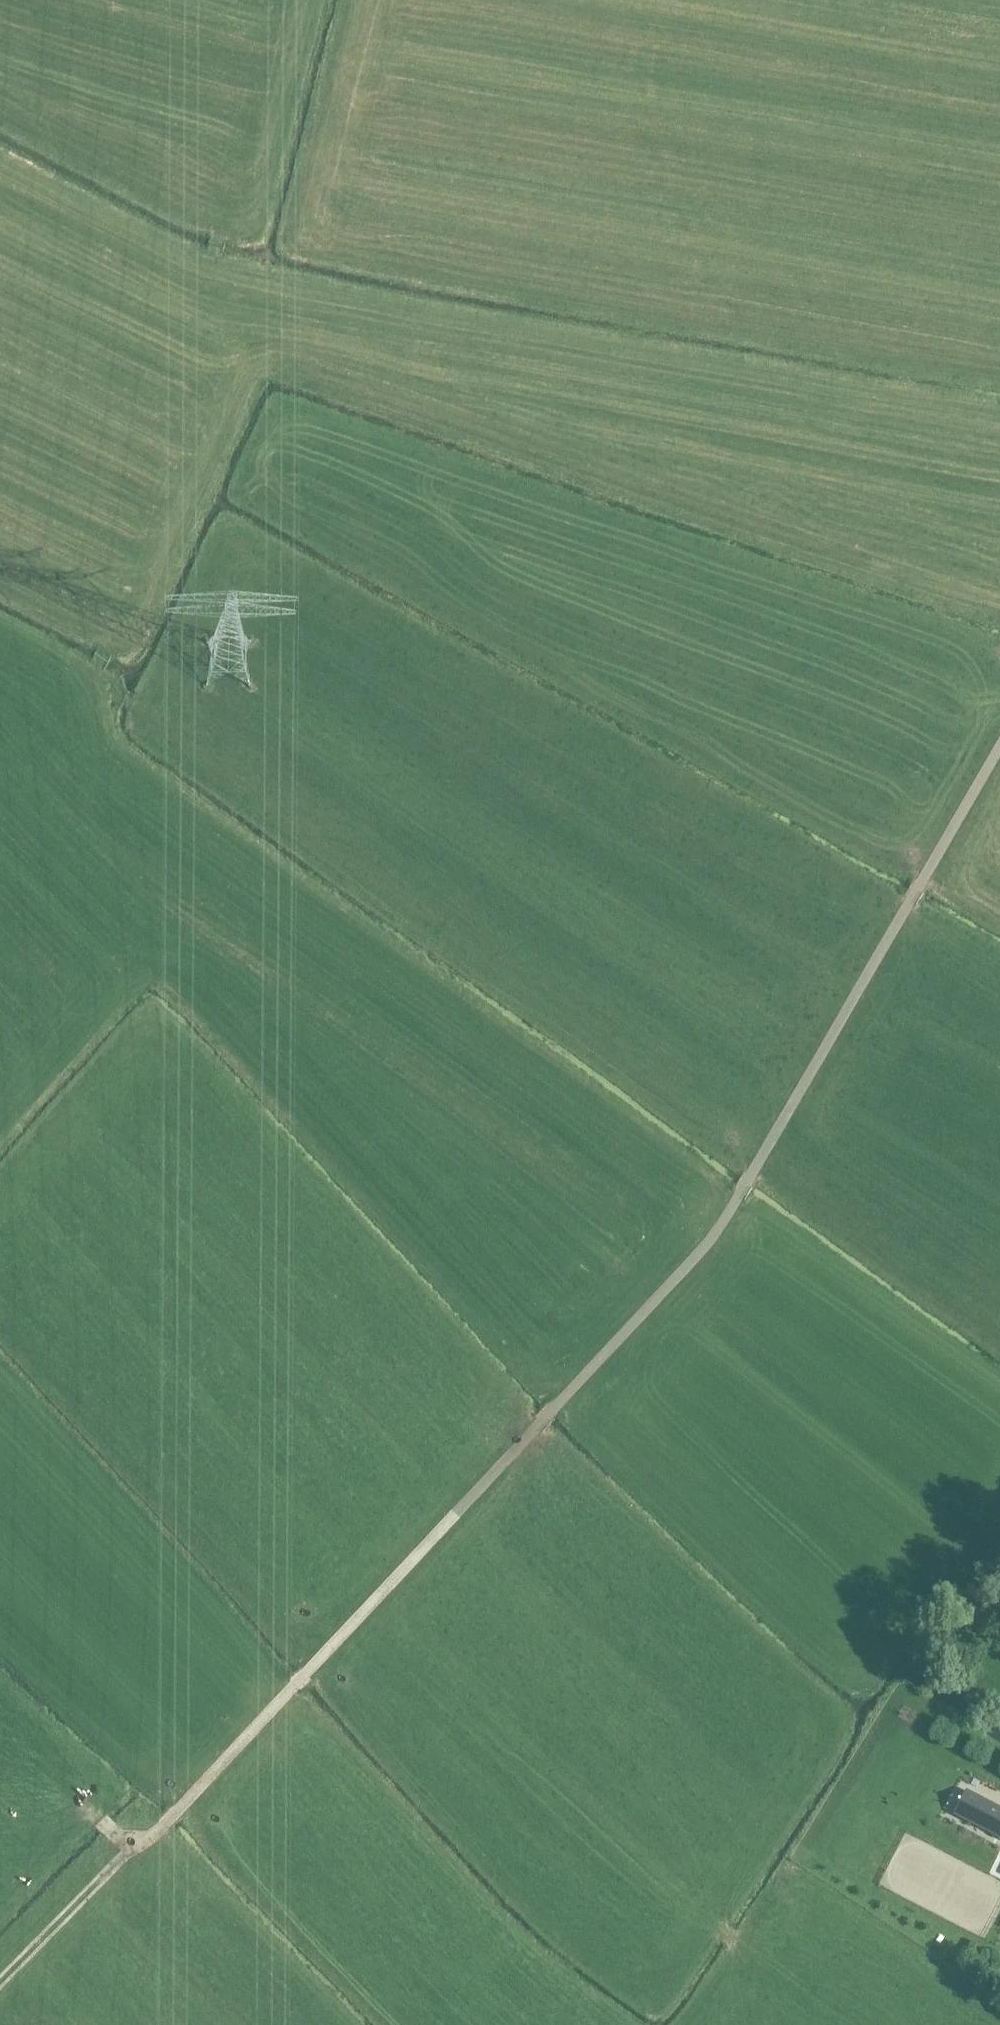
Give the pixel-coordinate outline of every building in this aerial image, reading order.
[(967,1789),(954,1815),(999,1838),(999,1806),(967,1789)]
